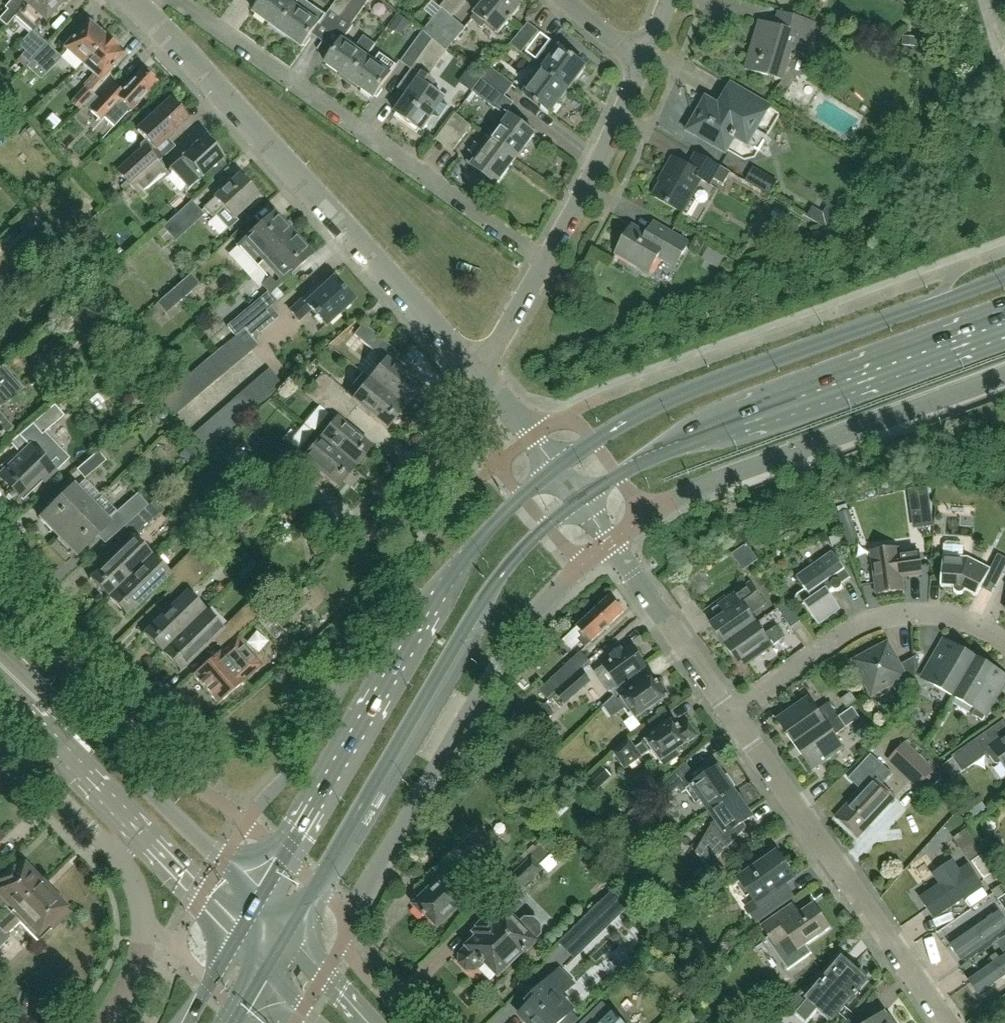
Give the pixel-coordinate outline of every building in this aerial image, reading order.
[(30,0),(12,0),(4,9),(7,11),(0,18),(0,22),(6,27),(15,17),(30,0)] [(63,0),(62,0),(30,0),(15,17),(32,32),(33,33),(63,0)] [(299,0),(263,0),(261,2),(258,1),(252,9),(254,11),(253,13),(277,30),(299,0)] [(353,0),(337,0),(326,15),(306,0),(299,0),(277,30),(301,47),(303,45),(305,47),(311,38),(309,37),(319,23),(331,31),(353,0)] [(369,0),(353,0),(331,31),(342,39),(343,40),(354,25),(352,24),(369,0)] [(521,8),(511,0),(488,0),(471,19),(482,29),(486,24),(499,34),(510,22),(512,24),(514,21),(512,19),(521,8)] [(433,41),(453,18),(442,9),(423,31),(433,40),(433,41)] [(784,81),(793,51),(810,56),(819,25),(777,12),(773,26),(760,22),(746,70),(784,81)] [(446,51),(466,29),(453,18),(433,41),(442,48),(446,51)] [(83,67),(109,38),(99,30),(98,32),(88,23),(87,24),(88,25),(74,41),(73,40),(71,42),(71,43),(64,50),(83,67)] [(522,54),(539,33),(528,24),(511,45),(522,54)] [(25,71),(27,69),(47,46),(33,33),(32,32),(19,47),(24,53),(20,57),(21,58),(16,63),(25,71)] [(416,63),(433,41),(422,33),(401,61),(412,69),(416,63)] [(349,81),(366,57),(367,57),(375,45),(364,36),(356,48),(354,47),(356,45),(347,39),(345,42),(343,40),(342,39),(332,53),(330,52),(324,60),(326,62),(325,64),(349,81)] [(91,74),(83,84),(85,87),(92,93),(112,72),(114,69),(113,68),(123,56),(117,51),(118,50),(115,47),(117,45),(109,38),(83,67),(91,74)] [(433,41),(416,63),(426,70),(431,74),(447,52),(446,51),(442,48),(433,41)] [(569,91),(586,68),(551,41),(533,64),(542,70),(569,91)] [(41,82),(61,60),(47,46),(27,69),(41,82)] [(380,55),(375,63),(367,57),(366,57),(349,81),(373,98),(374,96),(377,98),(383,89),(381,88),(396,66),(380,55)] [(513,86),(491,68),(482,80),(504,98),(513,86)] [(89,110),(90,111),(89,111),(101,122),(104,118),(114,127),(127,113),(155,83),(152,80),(153,78),(146,71),(144,73),(141,70),(121,92),(114,84),(89,110)] [(551,114),(569,91),(542,70),(523,96),(524,96),(535,103),(534,104),(538,107),(539,105),(551,114)] [(435,83),(423,74),(395,113),(421,132),(433,116),(439,117),(448,106),(444,100),(431,90),(435,83)] [(504,98),(482,80),(481,79),(472,92),(495,109),(504,98)] [(757,131),(770,108),(732,86),(720,107),(712,103),(709,108),(704,106),(689,131),(727,153),(729,150),(732,152),(738,142),(749,148),(750,146),(758,151),(766,136),(757,131)] [(84,106),(95,96),(92,93),(85,87),(70,102),(79,111),(84,106)] [(129,185),(157,161),(149,152),(153,148),(155,150),(187,120),(169,101),(137,131),(146,140),(141,145),(141,148),(142,149),(117,173),(129,186),(129,185)] [(515,160),(534,135),(534,136),(535,134),(505,112),(486,137),(515,160)] [(452,153),(472,127),(455,114),(435,140),(452,153)] [(497,184),(515,160),(486,137),(466,163),(496,186),(497,185),(497,184)] [(213,178),(226,165),(222,160),(223,159),(203,138),(202,139),(203,140),(184,157),(183,157),(168,171),(187,192),(202,178),(201,177),(207,171),(213,178)] [(724,185),(732,173),(721,167),(720,168),(697,154),(689,167),(673,157),(664,174),(666,175),(653,197),(683,214),(683,213),(688,216),(696,201),(691,199),(702,180),(711,185),(714,180),(724,185)] [(142,200),(169,175),(157,161),(129,185),(142,200)] [(257,198),(237,176),(212,199),(213,199),(203,208),(213,218),(215,216),(228,231),(238,222),(234,218),(257,198)] [(171,237),(199,211),(190,202),(157,234),(165,243),(171,237)] [(824,213),(813,207),(808,216),(828,228),(839,210),(829,204),(824,213)] [(256,268),(292,235),(272,214),(237,247),(256,268)] [(676,268),(690,243),(662,228),(663,226),(654,221),(646,234),(633,227),(617,254),(650,273),(659,258),(676,268)] [(276,289),(311,257),(292,235),(256,268),(267,281),(262,286),(269,294),(275,288),(276,289)] [(165,315),(199,285),(190,275),(156,305),(165,315)] [(325,326),(352,301),(332,279),(318,292),(314,288),(289,311),(298,321),(310,310),(325,326)] [(234,337),(276,302),(268,293),(226,328),(234,337)] [(253,339),(278,318),(270,308),(161,400),(174,416),(259,345),(253,339)] [(385,343),(363,324),(354,335),(376,354),(385,343)] [(422,389),(380,354),(372,364),(378,369),(369,380),(400,405),(399,406),(404,410),(404,409),(422,389)] [(20,390),(1,367),(0,368),(0,407),(20,390)] [(207,454),(273,394),(283,384),(268,368),(192,437),(207,454)] [(338,405),(346,395),(347,394),(322,373),(313,384),(335,402),(338,405)] [(347,394),(346,395),(387,430),(404,409),(404,410),(399,406),(400,405),(369,380),(368,381),(362,376),(354,386),(347,394)] [(313,384),(304,394),(319,407),(326,413),(335,402),(313,384)] [(33,443),(63,416),(54,406),(24,432),(33,443)] [(329,415),(313,434),(355,469),(355,468),(351,464),(367,445),(371,449),(372,448),(343,424),(330,414),(329,415)] [(2,436),(9,429),(0,419),(0,438),(2,436)] [(268,462),(267,463),(284,477),(292,467),(309,481),(317,472),(338,489),(334,485),(350,466),(354,469),(355,469),(313,434),(299,451),(289,442),(286,440),(285,441),(287,442),(269,463),(268,462)] [(44,485),(56,474),(57,472),(44,457),(39,462),(35,458),(38,455),(29,446),(19,454),(21,456),(19,457),(16,454),(0,467),(3,470),(0,472),(0,481),(19,501),(21,500),(22,501),(42,482),(44,485)] [(84,481),(106,462),(105,461),(98,453),(76,471),(84,481)] [(70,454),(60,463),(68,472),(78,463),(70,454)] [(40,519),(58,538),(92,505),(100,497),(85,481),(77,489),(74,486),(40,519)] [(926,490),(911,492),(916,524),(930,522),(926,490)] [(124,528),(148,506),(138,495),(109,522),(119,532),(124,528)] [(148,506),(124,528),(133,537),(134,539),(162,512),(153,502),(148,506)] [(113,538),(119,532),(109,522),(92,505),(58,538),(76,556),(97,536),(105,545),(112,537),(113,538)] [(289,510),(283,517),(292,525),(298,519),(289,510)] [(849,510),(837,514),(849,546),(860,542),(849,510)] [(841,534),(829,538),(833,548),(844,544),(841,534)] [(134,539),(133,537),(89,579),(107,598),(108,599),(151,557),(134,539)] [(1004,569),(1004,558),(998,554),(990,569),(968,558),(963,557),(963,546),(961,543),(947,542),(944,545),(941,587),(953,588),(954,592),(956,594),(960,595),(963,594),(966,592),(977,597),(985,581),(996,587),(1004,569)] [(922,575),(918,551),(899,553),(899,549),(871,552),(876,594),(904,590),(902,578),(922,575)] [(842,584),(841,584),(851,578),(833,553),(797,578),(805,590),(798,596),(797,597),(796,598),(796,599),(796,601),(797,603),(798,604),(799,605),(800,605),(802,605),(803,605),(805,605),(818,624),(840,609),(829,593),(833,590),(834,591),(835,591),(837,592),(838,592),(839,592),(840,591),(841,590),(842,589),(842,588),(842,587),(842,586),(842,584)] [(126,618),(170,576),(151,557),(108,599),(126,618)] [(756,623),(750,614),(764,604),(749,582),(718,604),(719,606),(713,610),(720,620),(712,626),(725,645),(756,623)] [(162,654),(205,612),(186,593),(143,635),(162,654)] [(585,647),(624,612),(610,597),(577,626),(584,634),(578,639),(585,647)] [(237,637),(262,614),(251,602),(226,626),(237,637)] [(801,621),(787,602),(777,609),(791,628),(801,621)] [(180,673),(223,631),(205,612),(162,654),(179,672),(180,673)] [(745,666),(784,638),(776,627),(764,635),(756,623),(725,645),(739,665),(742,663),(745,666)] [(954,697),(976,659),(944,641),(922,678),(954,697)] [(916,680),(915,657),(900,665),(888,642),(853,661),(871,696),(906,678),(909,683),(916,680)] [(638,671),(647,665),(633,646),(623,652),(620,648),(609,656),(610,658),(601,664),(617,686),(638,671)] [(245,681),(239,674),(250,664),(237,648),(225,658),(220,652),(193,675),(218,704),(245,681)] [(579,670),(588,662),(589,660),(581,651),(551,679),(551,680),(539,691),(547,699),(554,693),(579,670)] [(1004,683),(1004,676),(976,659),(954,697),(975,709),(972,715),(983,721),(1004,683)] [(591,682),(579,670),(554,693),(565,705),(591,682)] [(612,717),(628,706),(636,718),(668,696),(667,694),(667,691),(662,685),(660,685),(658,682),(656,684),(651,677),(645,681),(638,671),(617,686),(610,691),(614,696),(604,706),(612,717)] [(848,691),(838,698),(844,707),(854,700),(848,691)] [(808,698),(777,720),(813,771),(844,749),(835,736),(846,728),(854,723),(860,718),(853,708),(839,718),(828,704),(817,711),(808,698)] [(676,750),(695,736),(687,724),(681,729),(679,727),(676,729),(672,722),(658,732),(657,731),(655,733),(655,734),(638,746),(631,736),(617,750),(627,765),(643,754),(643,755),(652,749),(655,747),(667,764),(680,755),(676,750)] [(999,724),(952,757),(954,759),(943,766),(953,779),(982,759),(988,755),(995,764),(999,765),(1002,763),(1004,767),(1004,732),(999,724)] [(888,761),(918,789),(935,770),(916,752),(923,745),(917,740),(911,746),(905,742),(888,761)] [(686,789),(704,777),(700,772),(694,777),(684,764),(651,797),(660,806),(678,788),(682,793),(686,789)] [(601,767),(593,775),(600,783),(607,774),(601,767)] [(734,792),(732,789),(735,787),(727,776),(724,777),(717,767),(704,777),(686,789),(696,803),(701,800),(708,810),(734,792)] [(857,838),(895,798),(886,789),(892,783),(879,770),(835,817),(857,838)] [(742,824),(751,817),(744,807),(747,805),(740,795),(737,796),(734,792),(708,810),(716,821),(710,824),(712,826),(696,853),(710,867),(719,875),(737,857),(728,848),(746,830),(742,824)] [(972,799),(959,808),(967,821),(981,812),(972,799)] [(466,861),(491,837),(484,829),(486,827),(483,825),(481,827),(480,825),(454,849),(466,861)] [(994,873),(982,855),(987,852),(969,827),(953,838),(970,863),(972,862),(984,880),(994,873)] [(543,846),(532,856),(541,865),(551,855),(543,846)] [(793,897),(785,885),(795,878),(777,853),(739,879),(755,902),(747,908),(757,922),(793,897)] [(517,890),(540,867),(530,856),(507,879),(517,890)] [(39,882),(20,862),(0,881),(0,905),(9,913),(39,882)] [(461,908),(472,898),(458,883),(461,880),(451,869),(423,895),(424,896),(414,905),(425,917),(427,915),(439,926),(445,920),(460,906),(461,908)] [(7,939),(8,940),(9,939),(6,936),(19,924),(37,943),(60,920),(68,912),(39,882),(9,913),(2,920),(0,922),(0,946),(7,939)] [(590,942),(610,923),(633,900),(617,884),(594,907),(581,920),(575,926),(590,942)] [(526,954),(538,942),(535,938),(539,934),(539,925),(533,919),(525,919),(520,923),(517,920),(512,914),(522,905),(513,896),(487,920),(472,935),(475,939),(461,954),(460,963),(467,970),(476,970),(485,961),(500,977),(524,952),(526,954)] [(806,945),(830,929),(814,905),(793,920),(786,910),(762,927),(769,937),(766,939),(788,970),(811,953),(806,945)] [(572,929),(557,945),(573,960),(589,945),(572,929)] [(833,1019),(854,994),(855,995),(857,992),(856,992),(866,980),(865,980),(864,981),(842,961),(843,960),(842,960),(796,1013),(806,1022),(819,1007),(833,1019)] [(560,997),(573,985),(559,971),(528,1001),(531,1004),(520,1015),(528,1022),(560,1022),(573,1011),(560,997)] [(604,1004),(584,1022),(623,1022),(604,1004)] [(738,1022),(770,1022),(771,1022),(753,1006),(738,1022)] [(580,1018),(573,1011),(560,1022),(575,1022),(580,1018)] [(890,1015),(886,1018),(884,1014),(871,1022),(896,1022),(890,1015)]
